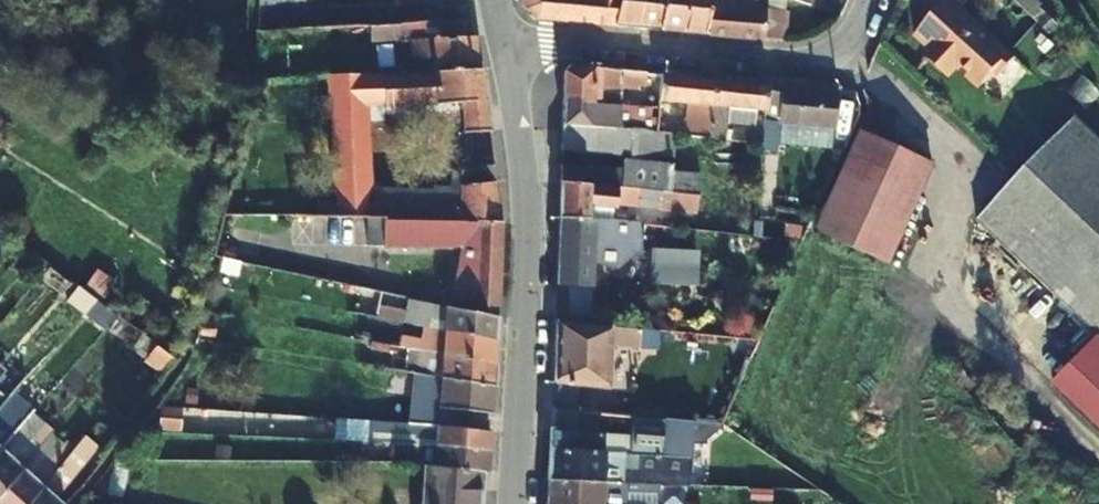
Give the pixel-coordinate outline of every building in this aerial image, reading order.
[(525,7),(537,17),(612,24),(617,0),(523,0),(525,7)] [(612,24),(637,26),(643,0),(617,0),(612,24)] [(660,28),(665,0),(643,0),(637,26),(660,28)] [(660,28),(680,30),(687,0),(665,0),(660,28)] [(704,32),(711,0),(687,0),(680,30),(704,32)] [(704,32),(761,37),(764,8),(764,0),(711,0),(704,32)] [(1016,57),(977,19),(956,0),(939,0),(933,6),(938,11),(916,33),(935,51),(933,53),(952,72),(961,62),(977,78),(990,64),(1000,73),(1016,57)] [(977,19),(985,11),(975,0),(956,0),(977,19)] [(1008,9),(1016,1),(1015,0),(998,0),(1008,9)] [(1030,15),(1040,3),(1036,0),(1015,0),(1016,1),(1030,15)] [(316,28),(397,23),(464,20),(469,19),(465,2),(316,13),(316,28)] [(761,37),(778,38),(781,9),(764,8),(761,37)] [(464,20),(397,23),(400,42),(433,41),(434,70),(474,68),(473,37),(465,37),(464,20)] [(990,64),(977,78),(987,86),(1000,73),(990,64)] [(593,104),(619,106),(621,85),(645,87),(647,73),(574,66),(565,72),(564,98),(593,100),(593,104)] [(374,217),(372,186),(368,107),(459,103),(462,134),(489,132),(480,68),(474,68),(434,70),(329,76),(337,217),(374,217)] [(659,101),(661,74),(651,73),(647,107),(658,108),(659,101)] [(714,79),(661,74),(659,101),(686,103),(697,105),(697,115),(695,137),(708,139),(714,79)] [(764,111),(766,83),(714,79),(708,139),(722,140),(725,107),(764,111)] [(764,111),(763,121),(779,123),(778,126),(833,131),(834,124),(850,126),(855,91),(766,83),(764,111)] [(647,107),(619,106),(593,104),(593,100),(564,98),(563,124),(652,133),(656,133),(658,108),(647,107)] [(685,113),(697,115),(697,105),(686,103),(685,113)] [(1078,117),(1042,154),(1098,208),(1098,136),(1078,117)] [(650,157),(652,133),(563,124),(562,150),(650,157)] [(761,140),(762,132),(753,132),(754,129),(732,128),(730,140),(761,144),(761,140)] [(858,129),(814,230),(888,263),(934,163),(858,129)] [(468,187),(497,185),(489,132),(462,134),(468,187)] [(761,144),(777,145),(777,134),(762,132),(761,140),(761,144)] [(1042,154),(1021,176),(977,222),(1098,338),(1098,208),(1042,154)] [(621,187),(669,192),(671,165),(624,160),(623,171),(621,187)] [(584,184),(585,168),(561,165),(560,182),(563,182),(584,184)] [(623,171),(585,168),(584,184),(621,187),(623,171)] [(590,207),(610,209),(617,209),(617,206),(697,214),(700,195),(669,192),(621,187),(584,184),(563,182),(560,182),(559,217),(589,217),(590,207)] [(458,188),(461,221),(501,222),(501,217),(497,185),(468,187),(458,188)] [(383,220),(461,221),(458,188),(372,186),(374,217),(383,217),(383,220)] [(609,220),(610,209),(590,207),(589,217),(609,220)] [(618,268),(631,257),(656,259),(653,282),(695,286),(698,257),(689,256),(689,251),(663,248),(662,253),(643,251),(645,224),(609,220),(589,217),(559,217),(556,284),(593,288),(594,261),(618,268)] [(450,307),(496,316),(501,222),(461,221),(383,220),(383,248),(459,249),(450,307)] [(591,324),(593,288),(556,284),(554,321),(591,324)] [(450,307),(431,303),(430,313),(414,311),(412,323),(414,323),(428,326),(495,339),(496,316),(450,307)] [(641,328),(651,329),(651,307),(642,306),(641,328)] [(495,339),(428,326),(427,338),(412,335),(414,323),(412,323),(400,321),(396,345),(490,362),(494,363),(495,339)] [(554,321),(551,385),(609,388),(611,347),(640,348),(641,328),(591,324),(554,321)] [(372,340),(382,342),(385,329),(374,327),(372,340)] [(656,350),(657,330),(651,329),(641,328),(640,348),(656,350)] [(369,353),(380,356),(382,342),(372,340),(369,353)] [(382,342),(380,356),(394,358),(396,345),(382,342)] [(392,369),(407,371),(408,363),(424,366),(424,374),(489,385),(492,385),(494,363),(490,362),(396,345),(394,358),(392,369)] [(164,375),(175,361),(172,358),(155,346),(153,349),(144,361),(164,375)] [(392,369),(383,367),(379,400),(404,403),(405,387),(439,391),(438,407),(457,409),(491,414),(492,385),(489,385),(424,374),(407,371),(392,369)] [(161,407),(159,430),(180,432),(182,409),(161,407)] [(550,409),(547,481),(603,483),(604,469),(622,470),(623,462),(637,463),(637,472),(690,474),(694,421),(691,420),(634,416),(632,454),(606,453),(605,434),(577,433),(578,411),(553,409),(550,409)] [(13,433),(5,426),(0,432),(0,448),(1,447),(13,433)] [(486,432),(456,429),(437,427),(436,447),(489,451),(490,432),(486,432)] [(379,428),(377,441),(405,444),(406,430),(379,428)] [(22,468),(1,447),(0,448),(0,493),(22,468)] [(479,472),(482,472),(488,473),(489,451),(436,447),(436,467),(479,472)] [(424,466),(421,503),(480,503),(482,472),(479,472),(436,467),(424,466)] [(44,486),(22,468),(0,493),(0,503),(27,503),(44,486)] [(604,469),(603,483),(621,483),(622,470),(604,469)] [(76,492),(55,474),(44,486),(27,503),(64,503),(76,492)] [(603,483),(547,481),(546,503),(601,503),(602,494),(643,495),(644,483),(621,483),(603,483)]
